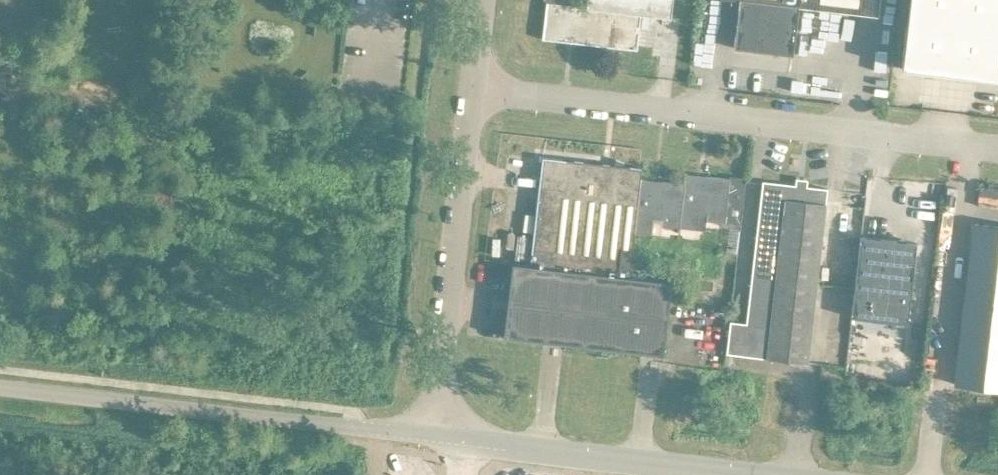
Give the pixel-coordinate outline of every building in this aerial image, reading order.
[(673,0),(545,0),(544,8),(547,12),(543,47),(637,58),(641,23),(670,26),(673,0)] [(720,6),(740,8),(734,56),(793,63),(799,14),(878,23),(881,0),(721,0),(720,6)] [(902,75),(997,87),(997,0),(910,0),(902,75)] [(706,228),(741,232),(746,189),(706,184),(705,185),(685,183),(686,182),(684,182),(683,192),(660,189),(660,190),(641,188),(641,186),(640,186),(641,177),(623,174),(623,170),(616,167),(614,173),(542,165),(530,275),(512,273),(504,343),(663,361),(671,290),(629,286),(634,240),(652,243),(654,226),(662,227),(661,233),(697,238),(699,221),(707,222),(706,228)] [(808,371),(816,299),(828,196),(763,189),(746,331),(730,329),(727,362),(808,371)] [(997,396),(997,235),(973,232),(955,391),(997,396)] [(851,325),(853,325),(907,331),(916,250),(860,244),(851,325)]
